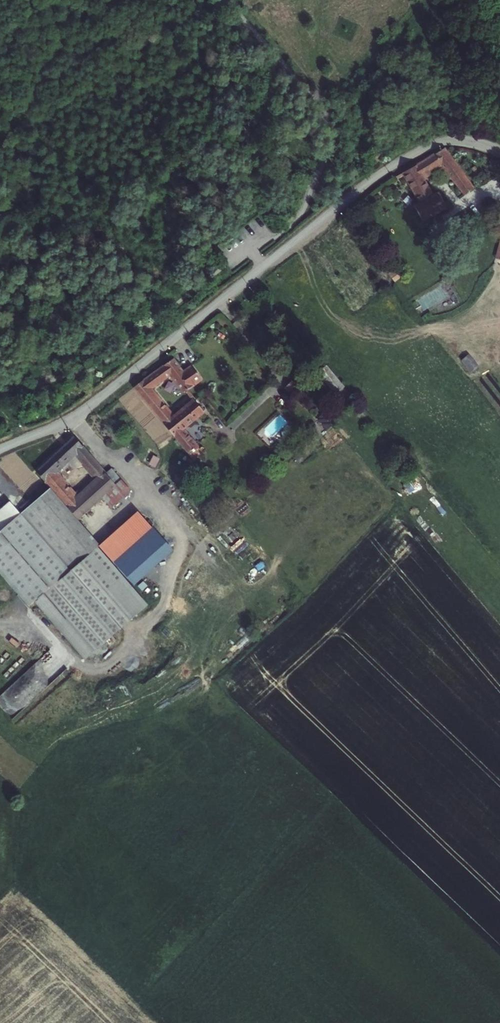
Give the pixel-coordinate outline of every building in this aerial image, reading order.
[(438,148),(390,172),(391,174),(396,172),(410,197),(404,200),(413,215),(436,202),(428,187),(423,190),(413,172),(435,163),(457,192),(466,187),(438,148)] [(370,149),(361,154),(370,164),(377,157),(370,149)] [(489,212),(498,225),(499,224),(499,209),(497,205),(489,212)] [(470,354),(463,359),(471,371),(478,366),(470,354)] [(165,362),(126,389),(189,462),(197,454),(177,430),(187,422),(193,428),(202,420),(187,401),(162,419),(141,393),(163,378),(177,394),(194,379),(184,367),(175,373),(165,362)] [(319,364),(309,372),(327,393),(337,386),(319,364)] [(288,383),(282,390),(291,399),(297,392),(288,383)] [(70,437),(32,470),(78,522),(116,488),(70,437)] [(18,605),(86,546),(36,490),(10,512),(0,502),(0,583),(18,605)] [(129,509),(89,542),(96,550),(115,572),(154,537),(129,509)] [(96,550),(30,605),(81,664),(148,610),(96,550)] [(215,593),(219,600),(243,587),(239,580),(215,593)]
